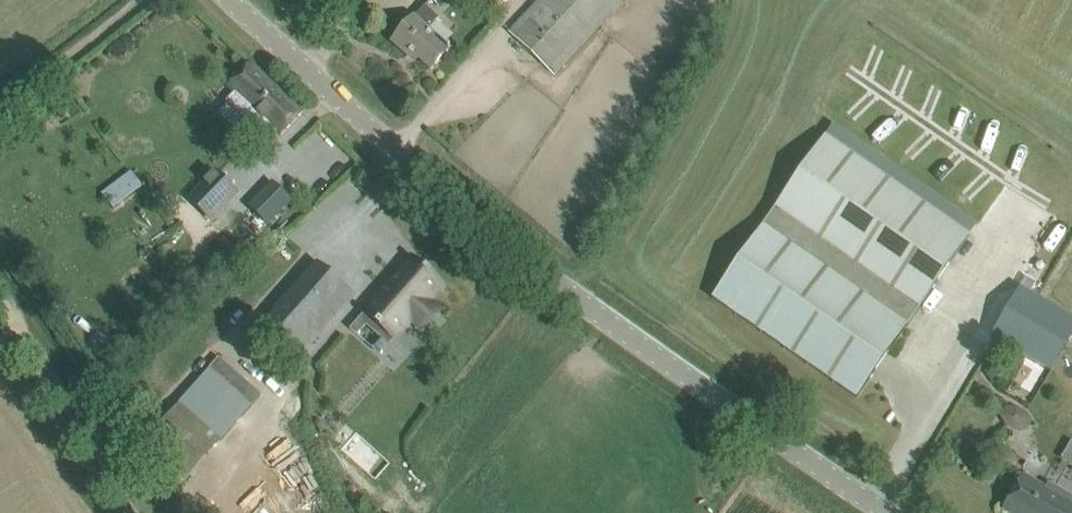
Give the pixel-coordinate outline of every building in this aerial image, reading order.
[(553,74),(625,0),(540,0),(509,32),(553,74)] [(424,5),(392,41),(404,52),(408,49),(431,70),(450,48),(428,28),(438,17),(424,5)] [(982,222),(1036,139),(861,26),(807,109),(982,222)] [(234,91),(225,101),(269,142),(278,132),(281,135),(302,113),(250,64),(229,86),(234,91)] [(825,136),(761,227),(906,327),(969,236),(825,136)] [(891,165),(885,173),(902,185),(908,177),(891,165)] [(131,168),(101,191),(114,208),(144,185),(131,168)] [(205,187),(190,202),(211,221),(237,193),(213,170),(201,183),(205,187)] [(271,183),(249,205),(268,224),(290,202),(271,183)] [(761,227),(712,298),(857,398),(906,327),(761,227)] [(412,258),(364,313),(365,314),(366,314),(377,324),(375,325),(380,329),(381,328),(393,339),(411,319),(424,330),(441,312),(440,311),(432,305),(432,304),(428,300),(442,284),(441,283),(440,284),(429,274),(431,272),(426,268),(425,270),(413,260),(414,260),(412,258)] [(317,265),(263,325),(298,356),(338,310),(352,295),(339,284),(328,274),(318,266),(317,265)] [(1051,372),(1071,336),(1071,319),(1020,288),(991,336),(1051,372)] [(218,359),(143,444),(184,480),(259,395),(218,359)] [(1004,408),(999,418),(1004,427),(1015,432),(1026,433),(1031,423),(1026,414),(1015,408),(1004,408)] [(1048,483),(1045,489),(1023,476),(1004,509),(1010,512),(1071,512),(1071,497),(1048,483)]
